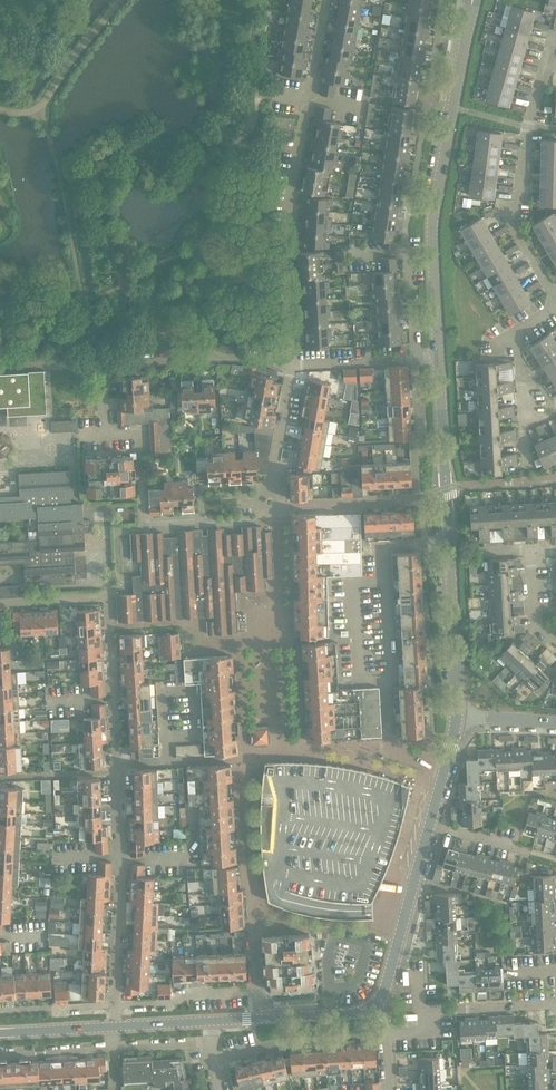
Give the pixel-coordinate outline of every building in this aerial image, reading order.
[(350,0),(338,0),(338,2),(341,3),(339,11),(360,14),(362,4),(365,5),(365,3),(350,0)] [(408,5),(432,9),(433,4),(430,3),(430,0),(409,0),(408,5)] [(285,11),(285,13),(312,18),(313,14),(309,13),(311,5),(290,1),(288,11),(285,11)] [(374,5),(372,14),(380,15),(381,6),(374,5)] [(404,12),(403,17),(427,20),(428,14),(432,15),(432,9),(408,5),(407,12),(404,12)] [(512,6),(509,17),(532,23),(535,12),(512,6)] [(335,18),(334,22),(361,27),(361,25),(358,24),(360,14),(339,11),(338,18),(335,18)] [(489,12),(486,21),(491,23),(492,23),(495,13),(493,13),(489,12)] [(312,18),(285,13),(285,15),(288,16),(286,25),(307,29),(308,21),(311,22),(312,18)] [(427,20),(403,17),(402,22),(406,22),(404,29),(429,33),(430,27),(426,27),(427,20)] [(509,17),(506,27),(529,34),(532,23),(509,17)] [(361,27),(334,22),(333,26),(337,27),(335,34),(356,38),(358,29),(361,29),(361,27)] [(281,34),(281,37),(308,42),(308,37),(305,37),(307,29),(286,25),(284,35),(281,34)] [(506,27),(504,38),(526,44),(529,34),(506,27)] [(400,35),(399,41),(424,44),(425,38),(428,38),(429,33),(404,29),(403,36),(400,35)] [(330,41),(330,45),(357,51),(357,48),(354,48),(356,38),(335,34),(334,42),(330,41)] [(308,42),(281,37),(280,39),(283,39),(281,50),(285,50),(302,53),(302,52),(304,45),(307,46),(308,42)] [(504,38),(501,48),(523,54),(526,44),(504,38)] [(424,44),(399,41),(399,46),(402,46),(401,53),(425,57),(426,51),(423,51),(424,44)] [(357,51),(330,45),(329,50),(332,50),(331,57),(331,58),(348,61),(348,62),(351,62),(353,52),(356,53),(357,51)] [(501,48),(498,58),(520,64),(523,54),(501,48)] [(280,59),(280,61),(307,66),(307,62),(304,61),(306,53),(302,52),(302,53),(285,50),(283,59),(280,59)] [(396,59),(396,64),(420,68),(421,62),(424,62),(425,57),(401,53),(400,60),(396,59)] [(323,64),(322,69),(349,74),(350,71),(347,71),(348,62),(348,61),(331,58),(331,57),(328,57),(326,65),(323,64)] [(498,58),(495,69),(517,75),(520,64),(498,58)] [(307,66),(280,61),(279,63),(282,64),(280,74),(301,78),(303,69),(306,70),(307,66)] [(420,68),(396,64),(395,70),(398,70),(397,77),(418,80),(418,81),(421,81),(422,75),(419,74),(420,68)] [(349,74),(322,69),(321,73),(325,73),(323,82),(336,84),(344,86),(346,75),(349,76),(349,74)] [(495,69),(492,79),(514,85),(517,75),(495,69)] [(374,74),(372,86),(379,87),(381,75),(374,74)] [(397,77),(395,89),(416,92),(418,81),(418,80),(397,77)] [(492,79),(489,89),(512,95),(514,85),(492,79)] [(323,82),(322,88),(335,91),(336,84),(323,82)] [(372,86),(371,91),(370,97),(377,99),(379,87),(372,86)] [(335,91),(322,88),(321,95),(334,97),(335,91)] [(416,92),(395,89),(393,101),(414,104),(416,92)] [(512,95),(489,89),(486,100),(509,106),(512,95)] [(369,103),(368,114),(374,115),(375,111),(376,106),(376,104),(369,103)] [(514,104),(512,109),(526,113),(527,108),(514,104)] [(319,106),(317,113),(331,115),(332,108),(319,106)] [(392,106),(391,119),(411,122),(413,110),(392,106)] [(317,113),(316,119),(329,121),(331,115),(317,113)] [(368,114),(367,118),(366,126),(373,127),(374,115),(368,114)] [(329,121),(316,119),(315,125),(318,126),(317,132),(341,136),(342,131),(339,131),(340,123),(329,121)] [(391,119),(389,131),(410,134),(411,122),(391,119)] [(478,130),(477,142),(500,145),(501,133),(478,130)] [(384,137),(384,142),(408,146),(409,140),(412,140),(413,134),(410,134),(389,131),(388,138),(384,137)] [(313,138),(312,143),(336,148),(337,141),(340,142),(341,136),(317,132),(316,138),(313,138)] [(542,140),(542,151),(555,152),(555,140),(542,140)] [(408,146),(384,142),(383,147),(386,148),(385,155),(409,158),(410,153),(407,152),(408,146)] [(477,142),(475,152),(499,155),(500,145),(477,142)] [(336,148),(312,143),(311,149),(314,149),(313,156),(337,160),(338,155),(335,154),(336,148)] [(542,151),(542,162),(555,162),(555,152),(542,151)] [(475,152),(474,163),(497,166),(499,155),(475,152)] [(352,155),(351,162),(359,163),(360,156),(352,155)] [(381,161),(380,166),(404,170),(405,163),(408,164),(409,158),(385,155),(384,161),(381,161)] [(307,167),(311,168),(311,167),(329,171),(332,172),(333,165),(336,165),(337,160),(313,156),(312,162),(308,161),(307,167)] [(542,162),(541,173),(555,173),(555,162),(542,162)] [(474,163),(473,174),(496,177),(497,166),(474,163)] [(404,170),(380,166),(379,172),(382,172),(381,179),(405,183),(406,177),(403,177),(404,170)] [(307,171),(306,179),(327,183),(329,171),(311,167),(311,168),(310,171),(307,171)] [(541,173),(541,183),(555,184),(555,173),(541,173)] [(357,175),(350,174),(348,185),(355,186),(357,175)] [(473,174),(472,184),(495,187),(496,177),(473,174)] [(306,179),(304,191),(324,195),(327,183),(306,179)] [(377,185),(376,190),(400,194),(401,188),(405,188),(405,183),(381,179),(380,185),(377,185)] [(541,183),(541,194),(555,194),(555,184),(541,183)] [(495,187),(472,184),(470,195),(493,198),(495,187)] [(348,185),(348,186),(346,197),(353,198),(355,186),(348,185)] [(400,194),(376,190),(375,195),(379,196),(378,203),(402,206),(403,201),(399,200),(400,194)] [(541,194),(541,205),(555,206),(555,194),(541,194)] [(304,204),(304,210),(328,211),(329,205),(332,205),(332,199),(308,197),(307,204),(304,204)] [(373,209),(372,214),(397,218),(398,211),(401,212),(402,206),(378,203),(377,209),(373,209)] [(496,207),(484,214),(486,218),(498,211),(496,207)] [(328,211),(304,210),(303,215),(307,216),(306,222),(331,224),(331,219),(328,218),(328,211)] [(539,234),(555,224),(555,218),(553,213),(533,225),(539,234)] [(397,218),(372,214),(372,219),(375,220),(374,226),(398,230),(399,225),(396,224),(397,218)] [(461,230),(467,239),(487,228),(481,218),(461,230)] [(302,228),(302,234),(327,235),(327,229),(330,229),(331,224),(306,222),(306,228),(302,228)] [(539,234),(544,244),(555,237),(555,224),(539,234)] [(398,230),(374,226),(373,233),(370,233),(369,238),(383,240),(393,242),(393,241),(394,235),(397,236),(398,230)] [(487,228),(467,239),(472,249),(492,237),(487,228)] [(327,235),(302,234),(302,239),(305,240),(305,247),(329,248),(329,242),(326,242),(327,235)] [(492,237),(472,249),(477,258),(498,246),(492,237)] [(544,244),(549,253),(555,249),(555,237),(544,244)] [(383,240),(382,247),(395,249),(396,242),(393,241),(393,242),(383,240)] [(498,246),(477,258),(483,267),(503,255),(498,246)] [(320,251),(299,252),(300,265),(321,264),(320,251)] [(503,255),(483,267),(488,276),(508,265),(503,255)] [(321,264),(300,265),(301,276),(301,277),(322,276),(322,275),(321,264)] [(508,265),(488,276),(494,285),(514,274),(508,265)] [(372,278),(373,285),(397,283),(397,278),(393,278),(393,272),(393,271),(383,272),(369,272),(369,278),(372,278)] [(514,274),(494,285),(499,295),(519,283),(514,274)] [(301,277),(301,276),(300,276),(301,282),(304,282),(304,289),(329,287),(328,282),(325,282),(325,275),(322,275),(322,276),(301,277)] [(397,283),(373,285),(373,292),(370,292),(370,298),(373,297),(394,296),(394,295),(394,289),(397,289),(397,283)] [(519,283),(499,295),(505,304),(525,292),(519,283)] [(301,295),(302,301),(326,299),(326,293),(329,292),(329,287),(304,289),(305,295),(301,295)] [(525,292),(505,304),(510,314),(530,302),(525,292)] [(373,297),(374,302),(377,302),(377,309),(402,307),(402,302),(398,302),(398,295),(394,295),(394,296),(373,297)] [(326,299),(302,301),(302,307),(305,306),(306,313),(330,311),(330,306),(326,306),(326,299)] [(374,316),(375,321),(399,319),(399,313),(402,313),(402,307),(377,309),(378,315),(374,316)] [(303,319),(303,325),(327,324),(327,317),(330,317),(330,311),(306,313),(306,319),(303,319)] [(399,319),(375,321),(375,326),(378,326),(379,333),(403,331),(403,326),(400,326),(399,319)] [(327,324),(303,325),(303,331),(307,330),(307,337),(331,335),(331,330),(328,330),(327,324)] [(403,331),(379,333),(379,339),(376,340),(376,345),(401,344),(400,337),(404,337),(403,331)] [(537,356),(555,343),(550,334),(531,347),(537,356)] [(331,335),(307,337),(307,343),(304,343),(304,349),(329,348),(328,341),(332,341),(331,335)] [(537,356),(543,365),(555,356),(555,343),(537,356)] [(543,365),(549,374),(555,369),(555,356),(543,365)] [(476,367),(477,377),(496,376),(496,369),(513,368),(512,362),(472,364),(472,367),(476,367)] [(256,386),(255,390),(280,395),(283,383),(272,381),(272,377),(275,377),(277,371),(244,365),(244,367),(240,367),(240,365),(232,364),(231,373),(247,376),(248,373),(252,374),(249,385),(256,386)] [(383,378),(383,380),(412,378),(411,374),(408,375),(408,366),(385,367),(386,378),(383,378)] [(128,389),(128,393),(149,392),(149,380),(142,381),(142,376),(136,376),(136,370),(116,371),(116,378),(121,378),(121,389),(128,389)] [(0,374),(0,407),(7,406),(8,417),(47,414),(45,371),(0,374)] [(473,387),(474,389),(514,387),(514,382),(497,383),(496,376),(477,377),(477,387),(473,387)] [(330,383),(308,379),(306,392),(328,396),(329,391),(336,392),(338,379),(331,378),(330,383)] [(412,378),(383,380),(383,382),(386,382),(386,392),(409,391),(409,383),(412,382),(412,378)] [(203,390),(198,391),(200,412),(211,411),(211,404),(216,404),(214,379),(202,379),(203,390)] [(200,412),(198,391),(194,391),(193,380),(181,381),(183,406),(187,406),(188,412),(200,412)] [(514,387),(474,389),(474,391),(477,391),(478,401),(498,400),(497,393),(514,392),(514,387)] [(248,393),(246,405),(267,409),(267,405),(278,407),(280,395),(255,390),(255,395),(248,393)] [(384,402),(384,404),(413,402),(413,399),(410,399),(409,391),(386,392),(387,402),(384,402)] [(122,398),(122,410),(144,409),(143,404),(150,404),(149,392),(128,393),(128,398),(122,398)] [(301,399),(301,403),(329,408),(329,406),(326,406),(328,396),(306,392),(304,400),(301,399)] [(475,411),(475,413),(515,411),(515,406),(498,407),(498,400),(478,401),(478,411),(475,411)] [(413,402),(384,404),(385,406),(387,406),(388,416),(411,415),(410,407),(413,406),(413,402)] [(329,408),(301,403),(300,407),(303,408),(301,416),(307,417),(324,420),(324,419),(326,409),(328,410),(329,408)] [(267,409),(246,405),(244,417),(250,418),(249,422),(255,423),(275,427),(277,415),(266,413),(267,409)] [(169,408),(144,409),(122,410),(118,410),(119,424),(150,422),(170,421),(169,408)] [(515,411),(475,413),(475,415),(479,415),(479,425),(499,424),(499,417),(515,416),(515,411)] [(386,426),(386,428),(414,427),(414,423),(411,423),(411,415),(388,416),(388,426),(386,426)] [(303,422),(302,428),(328,432),(330,420),(324,419),(324,420),(307,417),(306,423),(303,422)] [(275,427),(255,423),(255,426),(255,427),(255,430),(273,433),(275,427)] [(476,435),(476,437),(517,435),(516,430),(500,431),(499,424),(479,425),(480,435),(476,435)] [(414,427),(386,428),(386,430),(389,430),(389,441),(412,439),(412,431),(415,430),(414,427)] [(328,432),(302,428),(301,433),(304,434),(303,440),(326,444),(328,432)] [(273,433),(255,430),(255,431),(255,437),(272,440),(273,433)] [(517,435),(476,437),(476,439),(480,439),(481,449),(500,448),(500,441),(517,440),(517,435)] [(545,440),(554,462),(555,461),(555,438),(555,436),(545,440)] [(272,440),(255,437),(256,451),(257,475),(266,475),(272,440)] [(299,446),(298,452),(323,456),(326,444),(303,440),(302,447),(299,446)] [(554,462),(545,440),(535,445),(544,466),(554,462)] [(172,447),(151,448),(152,455),(172,454),(172,447)] [(478,459),(478,461),(518,459),(518,454),(501,455),(500,448),(481,449),(481,459),(478,459)] [(244,458),(240,458),(241,484),(253,483),(253,476),(257,475),(256,451),(244,452),(244,458)] [(235,452),(224,453),(225,474),(229,474),(230,485),(241,484),(240,458),(236,459),(235,452)] [(300,458),(297,474),(311,474),(312,467),(321,469),(323,456),(298,452),(297,457),(300,458)] [(212,460),(208,460),(209,479),(209,486),(221,485),(221,474),(225,474),(224,453),(212,453),(212,460)] [(86,470),(85,470),(86,485),(87,485),(88,495),(111,494),(111,496),(115,495),(115,494),(120,493),(120,495),(124,495),(124,493),(136,492),(135,482),(136,482),(135,466),(134,467),(133,456),(122,457),(121,455),(118,456),(118,457),(113,458),(113,456),(106,456),(106,458),(101,458),(101,457),(97,457),(98,459),(86,459),(86,470)] [(518,459),(478,461),(478,463),(481,463),(482,473),(502,472),(501,465),(518,464),(518,459)] [(209,479),(208,460),(197,461),(198,480),(209,479)] [(398,462),(386,463),(387,483),(394,483),(394,489),(399,488),(398,462)] [(411,462),(398,462),(399,488),(405,488),(404,482),(412,482),(411,462)] [(386,463),(374,464),(375,490),(381,489),(380,484),(387,483),(386,463)] [(374,464),(361,465),(362,485),(363,485),(370,484),(370,490),(375,490),(374,464)] [(362,485),(361,465),(340,466),(342,498),(363,496),(363,485),(362,485)] [(24,563),(26,585),(76,582),(74,549),(85,548),(85,532),(90,531),(89,520),(84,520),(83,503),(72,504),(70,470),(19,473),(20,496),(0,497),(0,520),(39,518),(40,539),(0,541),(0,564),(24,563)] [(288,481),(288,487),(313,486),(313,473),(311,474),(297,474),(293,474),(293,481),(288,481)] [(165,489),(160,489),(162,514),(174,514),(173,503),(178,502),(176,481),(165,482),(165,489)] [(188,481),(176,481),(178,502),(182,502),(183,513),(195,512),(193,487),(189,487),(188,481)] [(313,486),(288,487),(288,492),(294,492),(294,499),(314,499),(313,486)] [(160,489),(149,490),(150,515),(162,514),(160,489)] [(543,502),(544,522),(551,522),(552,539),(555,538),(555,520),(555,498),(553,498),(553,502),(543,502)] [(529,503),(519,504),(520,524),(527,523),(528,540),(533,540),(531,499),(529,500),(529,503)] [(533,499),(531,499),(533,540),(538,539),(537,523),(544,522),(543,502),(533,503),(533,499)] [(505,504),(495,505),(496,525),(503,525),(504,541),(509,541),(507,501),(505,501),(505,504)] [(509,501),(507,501),(509,541),(514,541),(513,524),(520,524),(519,504),(509,504),(509,501)] [(485,542),(483,502),(481,502),(481,506),(470,506),(471,526),(479,526),(480,543),(485,542)] [(485,502),(483,502),(485,542),(490,542),(489,525),(496,525),(495,505),(485,506),(485,502)] [(406,507),(400,508),(402,539),(415,538),(413,510),(406,510),(406,507)] [(395,511),(389,511),(390,540),(402,539),(400,508),(395,508),(395,511)] [(378,540),(376,509),(371,509),(371,512),(364,513),(366,541),(378,540)] [(382,509),(376,509),(378,540),(390,540),(389,511),(382,512),(382,509)] [(361,514),(286,515),(287,612),(290,612),(291,625),(295,625),(295,628),(294,628),(294,639),(293,639),(293,643),(297,643),(297,637),(329,637),(329,624),(338,624),(337,576),(362,575),(361,514)] [(117,595),(119,621),(214,616),(214,621),(208,622),(208,634),(238,632),(235,590),(265,589),(264,571),(273,570),(271,532),(262,533),(262,527),(243,528),(243,534),(202,536),(202,530),(179,531),(179,537),(163,538),(163,532),(131,534),(133,560),(141,560),(142,576),(134,576),(135,594),(117,595)] [(392,554),(393,567),(421,565),(420,553),(392,554)] [(485,571),(485,573),(517,571),(516,567),(508,567),(508,559),(488,560),(488,571),(485,571)] [(421,565),(393,567),(393,579),(422,577),(421,565)] [(517,571),(485,573),(485,575),(489,575),(489,585),(509,584),(509,576),(517,576),(517,571)] [(422,577),(393,579),(394,591),(422,589),(422,577)] [(486,595),(486,597),(518,595),(518,591),(510,591),(509,584),(489,585),(490,595),(486,595)] [(422,589),(394,591),(395,603),(423,602),(422,589)] [(518,595),(486,597),(486,599),(490,599),(491,609),(511,608),(510,600),(518,600),(518,595)] [(423,602),(395,603),(395,615),(424,614),(423,602)] [(40,610),(32,611),(34,634),(44,633),(44,636),(46,636),(44,607),(40,607),(40,610)] [(48,607),(44,607),(46,636),(48,636),(48,633),(58,632),(57,610),(48,610),(48,607)] [(488,619),(488,621),(519,619),(519,614),(511,615),(511,608),(491,609),(491,619),(488,619)] [(76,622),(76,623),(104,622),(104,618),(101,618),(100,609),(78,611),(78,622),(76,622)] [(32,611),(13,612),(14,626),(21,625),(21,635),(34,634),(32,611)] [(424,614),(395,615),(396,627),(425,626),(424,614)] [(519,619),(488,621),(488,623),(491,623),(492,634),(488,633),(489,641),(501,639),(501,633),(512,632),(512,625),(520,624),(519,619)] [(104,622),(76,623),(76,625),(78,625),(79,635),(102,634),(101,626),(105,626),(104,622)] [(425,626),(396,627),(397,639),(425,638),(425,626)] [(512,642),(499,656),(506,663),(504,666),(506,667),(535,636),(529,631),(521,639),(524,641),(518,647),(512,642)] [(179,633),(164,633),(164,646),(165,658),(181,657),(179,633)] [(77,646),(77,647),(106,646),(105,642),(102,642),(102,634),(79,635),(80,646),(77,646)] [(116,645),(116,649),(145,647),(148,647),(147,634),(142,635),(119,636),(119,644),(116,645)] [(535,636),(506,667),(507,669),(510,666),(517,673),(530,658),(525,653),(531,648),(533,650),(540,641),(535,636)] [(425,638),(397,639),(397,651),(426,650),(425,638)] [(13,660),(13,659),(11,659),(10,648),(1,649),(0,642),(0,661),(13,660)] [(302,671),(301,671),(302,675),(304,675),(306,710),(304,710),(304,714),(305,714),(305,723),(307,723),(308,741),(382,737),(379,687),(338,690),(336,642),(302,643),(303,662),(302,662),(302,671)] [(106,646),(77,647),(77,649),(80,649),(80,659),(103,658),(103,650),(106,650),(106,646)] [(145,647),(116,649),(117,652),(120,652),(120,660),(143,659),(142,649),(145,649),(145,647)] [(530,658),(517,673),(524,680),(522,682),(523,684),(552,653),(547,648),(539,656),(541,658),(536,663),(530,658)] [(426,650),(397,651),(398,664),(427,662),(426,650)] [(523,684),(525,685),(527,683),(540,695),(548,686),(543,681),(548,675),(543,670),(548,664),(550,666),(555,660),(555,657),(552,653),(523,684)] [(233,656),(184,659),(185,684),(201,683),(205,755),(238,753),(237,735),(239,735),(238,726),(239,726),(239,722),(236,722),(234,687),(237,687),(237,683),(236,683),(235,674),(234,674),(233,656)] [(103,658),(80,659),(81,671),(104,670),(103,658)] [(117,669),(118,673),(146,671),(146,669),(143,669),(143,659),(120,660),(121,668),(117,669)] [(0,661),(0,673),(11,673),(11,672),(11,662),(14,662),(13,660),(0,661)] [(427,662),(398,664),(399,676),(427,674),(427,662)] [(104,670),(81,671),(82,684),(91,683),(92,690),(105,689),(104,670)] [(146,671),(118,673),(118,676),(121,676),(122,685),(127,685),(130,685),(130,684),(144,683),(144,673),(146,673),(146,671)] [(18,684),(17,672),(11,672),(11,673),(0,673),(0,685),(18,684)] [(399,676),(399,687),(399,688),(419,687),(422,687),(428,687),(427,674),(399,676)] [(130,685),(127,685),(128,696),(157,694),(156,682),(144,683),(130,684),(130,685)] [(0,685),(0,697),(19,696),(18,684),(0,685)] [(393,688),(394,700),(426,698),(425,693),(422,693),(422,687),(419,687),(399,688),(399,687),(393,688)] [(157,694),(128,696),(129,708),(157,707),(157,694)] [(19,708),(19,696),(0,697),(0,709),(19,708)] [(426,698),(394,700),(395,712),(423,710),(423,704),(426,704),(426,698)] [(157,707),(129,708),(129,721),(158,719),(157,707)] [(0,709),(0,722),(20,721),(19,708),(0,709)] [(47,710),(37,711),(37,719),(47,718),(47,710)] [(423,710),(395,712),(395,724),(427,722),(427,717),(424,717),(423,710)] [(93,718),(84,718),(84,731),(107,730),(106,711),(93,711),(93,718)] [(158,719),(129,721),(130,733),(159,731),(158,719)] [(60,720),(51,720),(52,732),(60,732),(60,720)] [(21,733),(20,721),(0,722),(0,734),(21,733)] [(427,722),(395,724),(396,737),(425,735),(424,728),(427,728),(427,722)] [(253,730),(250,730),(251,744),(254,744),(254,747),(268,746),(268,743),(270,743),(270,729),(267,729),(267,727),(253,727),(253,730)] [(84,731),(85,742),(85,743),(102,742),(102,743),(108,742),(107,730),(84,731)] [(159,731),(130,733),(131,745),(159,743),(159,731)] [(60,732),(51,733),(52,741),(57,740),(60,737),(60,732)] [(0,734),(0,746),(22,745),(21,733),(0,734)] [(77,754),(77,756),(106,754),(106,750),(103,750),(102,743),(102,742),(85,743),(85,742),(79,743),(80,754),(77,754)] [(159,743),(131,745),(132,757),(160,756),(159,743)] [(22,757),(22,745),(0,746),(0,758),(22,757)] [(526,747),(519,748),(521,769),(532,768),(533,768),(532,755),(532,750),(527,750),(526,747)] [(512,751),(507,751),(509,769),(521,769),(519,748),(512,748),(512,751)] [(459,783),(460,801),(478,800),(478,784),(483,783),(483,782),(480,782),(479,768),(495,767),(496,767),(495,749),(478,750),(478,759),(466,759),(467,783),(459,783)] [(502,749),(495,749),(496,767),(495,767),(496,770),(509,769),(507,751),(503,751),(502,749)] [(544,752),(545,773),(555,772),(555,756),(555,754),(551,754),(551,751),(544,752)] [(533,768),(532,768),(532,773),(545,773),(544,752),(537,752),(537,755),(532,755),(533,768)] [(106,754),(77,756),(77,757),(80,757),(81,768),(103,767),(103,758),(106,758),(106,754)] [(0,758),(0,769),(0,771),(23,770),(22,757),(0,758)] [(275,764),(267,764),(266,772),(264,784),(263,796),(262,809),(262,821),(262,828),(261,837),(262,844),(262,852),(263,859),(263,866),(264,875),(266,884),(267,893),(269,901),(289,909),(310,915),(332,919),(354,920),(359,921),(363,920),(374,920),(373,910),(372,878),(382,880),(386,872),(389,865),(392,857),(394,850),(397,840),(400,831),(403,821),(405,811),(407,805),(408,798),(409,792),(410,785),(405,783),(400,781),(395,779),(389,778),(381,775),(375,774),(365,771),(355,769),(345,768),(339,767),(327,765),(319,764),(311,764),(304,763),(296,763),(289,763),(275,764)] [(231,765),(225,765),(187,767),(189,805),(200,804),(203,864),(236,862),(236,844),(237,844),(236,835),(237,835),(237,831),(235,831),(233,796),(235,796),(235,792),(234,792),(233,783),(232,783),(231,765)] [(134,769),(135,782),(158,781),(157,769),(134,769)] [(78,779),(78,792),(101,791),(101,778),(78,779)] [(158,781),(135,782),(135,794),(158,793),(158,781)] [(545,781),(546,789),(555,789),(555,781),(545,781)] [(1,787),(0,799),(23,801),(24,788),(1,787)] [(101,791),(78,792),(79,804),(101,803),(101,791)] [(135,794),(135,806),(158,806),(158,793),(135,794)] [(0,799),(0,802),(0,811),(22,813),(23,801),(0,799)] [(478,800),(460,801),(461,809),(463,808),(464,813),(482,812),(481,799),(478,800)] [(76,814),(76,816),(105,815),(105,811),(102,811),(101,803),(79,804),(79,814),(76,814)] [(135,806),(136,818),(153,818),(159,818),(158,806),(135,806)] [(22,825),(22,813),(0,811),(0,823),(22,825)] [(482,812),(464,813),(464,818),(461,818),(462,826),(482,825),(482,812)] [(527,833),(535,836),(542,813),(536,812),(536,814),(529,812),(524,830),(528,831),(527,833)] [(542,813),(535,836),(544,838),(545,835),(548,836),(553,819),(546,817),(547,815),(542,813)] [(105,815),(76,816),(76,817),(79,817),(79,828),(85,828),(85,827),(102,827),(102,826),(102,819),(105,819),(105,815)] [(130,818),(130,830),(160,830),(160,829),(153,829),(153,818),(136,818),(130,818)] [(548,836),(551,837),(550,840),(555,841),(555,820),(553,819),(548,836)] [(0,823),(0,836),(21,837),(22,825),(0,823)] [(85,827),(85,828),(86,840),(95,840),(95,846),(109,846),(108,826),(102,826),(102,827),(85,827)] [(160,830),(130,830),(131,850),(144,849),(144,843),(160,842),(160,830)] [(20,849),(21,837),(0,836),(0,848),(20,849)] [(443,865),(455,869),(460,848),(453,847),(453,849),(448,848),(443,865)] [(0,848),(0,860),(20,861),(20,849),(0,848)] [(460,848),(455,869),(467,872),(471,854),(467,853),(467,850),(460,848)] [(471,854),(467,872),(478,875),(484,855),(477,853),(476,855),(471,854)] [(484,855),(478,875),(490,878),(495,861),(490,859),(491,857),(484,855)] [(495,861),(490,878),(502,881),(507,861),(500,859),(499,862),(495,861)] [(19,873),(20,861),(0,860),(0,872),(19,873)] [(507,861),(502,881),(514,884),(518,867),(513,866),(514,863),(507,861)] [(211,879),(211,881),(240,879),(239,875),(236,875),(235,867),(213,868),(214,879),(211,879)] [(98,875),(89,874),(88,887),(111,888),(112,869),(98,868),(98,875)] [(132,870),(131,877),(131,889),(154,891),(154,878),(145,878),(145,871),(132,870)] [(0,872),(0,884),(12,885),(18,886),(19,873),(0,872)] [(534,876),(534,888),(555,887),(555,880),(552,880),(552,875),(549,875),(542,876),(534,876)] [(41,878),(40,886),(51,887),(51,878),(41,878)] [(240,879),(211,881),(211,882),(214,882),(214,893),(220,893),(220,892),(237,891),(237,883),(240,883),(240,879)] [(15,897),(15,895),(12,895),(12,885),(0,884),(0,896),(15,897)] [(88,887),(87,898),(87,899),(104,900),(110,900),(111,888),(88,887)] [(555,887),(534,888),(535,900),(553,899),(553,895),(555,894),(555,887)] [(154,891),(131,889),(130,902),(136,902),(153,903),(153,902),(154,891)] [(218,903),(218,904),(247,903),(247,899),(244,899),(243,890),(237,891),(220,892),(220,893),(221,902),(218,903)] [(437,902),(437,907),(455,906),(455,893),(434,895),(434,902),(437,902)] [(0,896),(0,908),(11,909),(12,899),(14,899),(15,897),(0,896)] [(78,909),(78,910),(107,912),(107,908),(104,908),(104,900),(87,899),(87,898),(82,898),(81,909),(78,909)] [(535,900),(536,912),(555,911),(555,904),(553,904),(553,899),(535,900)] [(37,902),(36,911),(46,911),(47,903),(37,902)] [(133,908),(132,914),(158,915),(159,902),(153,902),(153,903),(136,902),(136,908),(133,908)] [(247,903),(218,904),(218,906),(221,906),(222,916),(244,915),(244,914),(244,907),(247,907),(247,903)] [(435,912),(435,919),(456,918),(455,906),(437,907),(437,912),(435,912)] [(1,928),(1,921),(11,922),(11,909),(0,908),(0,928),(1,928)] [(107,912),(78,910),(78,912),(81,912),(80,923),(103,924),(103,916),(107,916),(107,912)] [(536,912),(536,924),(554,923),(554,919),(555,918),(555,911),(536,912)] [(158,915),(132,914),(132,919),(135,919),(135,926),(169,928),(169,923),(158,923),(158,915)] [(222,916),(219,916),(219,918),(222,918),(222,929),(245,927),(245,919),(248,919),(247,914),(244,914),(244,915),(222,916)] [(456,918),(435,919),(436,926),(438,926),(438,931),(457,930),(456,918)] [(77,933),(77,935),(106,936),(106,932),(103,932),(103,924),(80,923),(80,933),(77,933)] [(536,924),(537,936),(555,935),(555,928),(554,923),(536,924)] [(131,932),(131,938),(157,939),(157,932),(169,932),(169,928),(135,926),(134,933),(131,932)] [(436,936),(437,943),(455,942),(455,943),(457,943),(457,930),(438,931),(439,936),(436,936)] [(265,950),(261,950),(262,956),(269,956),(270,962),(264,963),(264,973),(267,973),(268,983),(270,982),(271,990),(287,989),(287,987),(288,987),(289,993),(296,992),(296,986),(297,986),(298,989),(314,988),(313,980),(316,980),(315,969),(312,969),(311,960),(309,960),(308,945),(310,945),(310,934),(261,938),(263,948),(264,948),(265,950)] [(106,936),(77,935),(77,936),(79,937),(79,948),(85,948),(85,947),(102,948),(102,940),(105,940),(106,936)] [(537,936),(538,953),(553,952),(552,948),(555,948),(555,943),(555,935),(537,936)] [(157,939),(131,938),(131,944),(134,944),(134,950),(150,951),(150,952),(156,952),(157,939)] [(10,941),(1,942),(1,948),(2,955),(11,954),(10,941)] [(455,942),(437,943),(438,961),(446,961),(447,985),(459,984),(460,992),(477,991),(476,973),(459,974),(458,960),(461,960),(461,959),(456,959),(455,943),(455,942)] [(82,957),(81,959),(110,961),(110,957),(107,957),(108,948),(102,948),(85,947),(85,948),(84,958),(82,957)] [(124,958),(124,962),(153,963),(153,962),(150,961),(150,952),(150,951),(134,950),(128,950),(127,958),(124,958)] [(246,953),(233,954),(234,977),(247,976),(246,953)] [(233,954),(221,955),(222,977),(234,977),(233,954)] [(209,955),(197,956),(198,979),(210,978),(209,955)] [(221,955),(209,955),(210,978),(222,977),(221,955)] [(197,956),(185,957),(186,983),(192,982),(192,979),(198,979),(197,956)] [(186,983),(185,957),(172,957),(173,980),(180,980),(181,983),(186,983)] [(110,961),(81,959),(81,961),(84,961),(83,971),(106,973),(107,964),(110,965),(110,961)] [(153,963),(124,962),(124,966),(127,966),(126,974),(149,975),(150,965),(152,965),(153,963)] [(495,969),(488,970),(489,988),(492,988),(493,990),(502,990),(501,966),(495,967),(495,969)] [(475,970),(476,973),(477,991),(486,991),(486,988),(489,988),(488,970),(482,970),(481,967),(476,968),(476,970),(475,970)] [(83,971),(83,983),(106,985),(106,973),(83,971)] [(51,972),(38,973),(39,996),(39,999),(45,999),(45,995),(52,995),(51,972)] [(38,973),(26,974),(27,1000),(33,999),(33,996),(39,996),(38,973)] [(14,974),(2,975),(3,998),(15,997),(14,974)] [(26,974),(14,974),(15,997),(22,997),(22,1000),(27,1000),(26,974)] [(126,974),(126,987),(125,993),(139,994),(139,987),(148,988),(149,975),(126,974)] [(55,991),(61,991),(68,990),(67,981),(55,982),(55,991)] [(106,985),(83,983),(82,996),(105,997),(106,985)] [(514,1015),(496,1016),(497,1034),(498,1034),(514,1033),(514,1039),(515,1038),(515,1036),(529,1035),(530,1051),(530,1052),(548,1051),(547,1033),(539,1034),(538,1022),(515,1023),(514,1015)] [(489,1019),(484,1019),(485,1038),(498,1037),(498,1034),(497,1034),(496,1016),(489,1016),(489,1019)] [(473,1038),(472,1017),(465,1018),(465,1021),(460,1021),(461,1039),(473,1038)] [(479,1017),(472,1017),(473,1038),(485,1038),(484,1019),(479,1020),(479,1017)] [(338,1044),(339,1050),(340,1067),(341,1067),(350,1066),(351,1069),(352,1069),(351,1040),(347,1040),(347,1044),(338,1044)] [(355,1040),(351,1040),(352,1069),(354,1069),(354,1066),(364,1066),(363,1043),(355,1043),(355,1040)] [(376,1042),(363,1043),(364,1066),(377,1065),(376,1042)] [(323,1051),(315,1051),(317,1074),(327,1074),(327,1076),(329,1076),(327,1047),(323,1048),(323,1051)] [(331,1047),(327,1047),(329,1076),(330,1076),(330,1073),(341,1073),(341,1067),(340,1067),(339,1050),(331,1050),(331,1047)] [(305,1078),(303,1049),(299,1049),(299,1052),(290,1053),(292,1076),(303,1075),(303,1078),(305,1078)] [(307,1049),(303,1049),(305,1078),(306,1078),(306,1075),(317,1074),(315,1051),(307,1052),(307,1049)] [(527,1052),(528,1064),(546,1063),(546,1058),(549,1058),(548,1051),(530,1052),(530,1051),(527,1052)] [(283,1055),(271,1057),(276,1080),(289,1077),(283,1055)] [(70,1059),(62,1060),(64,1083),(74,1082),(74,1085),(76,1085),(74,1056),(70,1056),(70,1059)] [(78,1056),(74,1056),(76,1085),(77,1084),(77,1082),(88,1081),(86,1058),(78,1059),(78,1056)] [(123,1067),(125,1086),(153,1084),(153,1087),(169,1086),(170,1089),(189,1089),(182,1059),(152,1061),(152,1056),(123,1057),(123,1067)] [(46,1061),(38,1061),(39,1084),(50,1083),(50,1086),(52,1086),(50,1057),(46,1058),(46,1061)] [(54,1057),(50,1057),(52,1086),(54,1086),(53,1083),(64,1083),(62,1060),(54,1060),(54,1057)] [(88,1081),(100,1080),(100,1071),(106,1071),(106,1057),(86,1058),(88,1081)] [(259,1060),(260,1063),(265,1082),(276,1080),(271,1057),(259,1060)] [(421,1065),(421,1070),(440,1069),(439,1057),(418,1058),(419,1066),(421,1065)] [(259,1060),(248,1063),(253,1085),(265,1082),(260,1063),(259,1060)] [(38,1061),(26,1062),(27,1085),(39,1084),(38,1061)] [(14,1063),(14,1065),(15,1085),(27,1085),(26,1062),(14,1063)] [(14,1063),(2,1063),(3,1086),(15,1085),(14,1065),(14,1063)] [(253,1085),(248,1063),(235,1066),(241,1088),(253,1085)] [(546,1063),(528,1064),(529,1076),(550,1075),(549,1068),(546,1068),(546,1063)] [(419,1075),(420,1082),(440,1081),(440,1069),(421,1070),(422,1075),(419,1075)] [(550,1075),(529,1076),(529,1088),(548,1087),(547,1082),(550,1082),(550,1075)] [(420,1082),(420,1089),(423,1089),(441,1089),(440,1081),(420,1082)]
